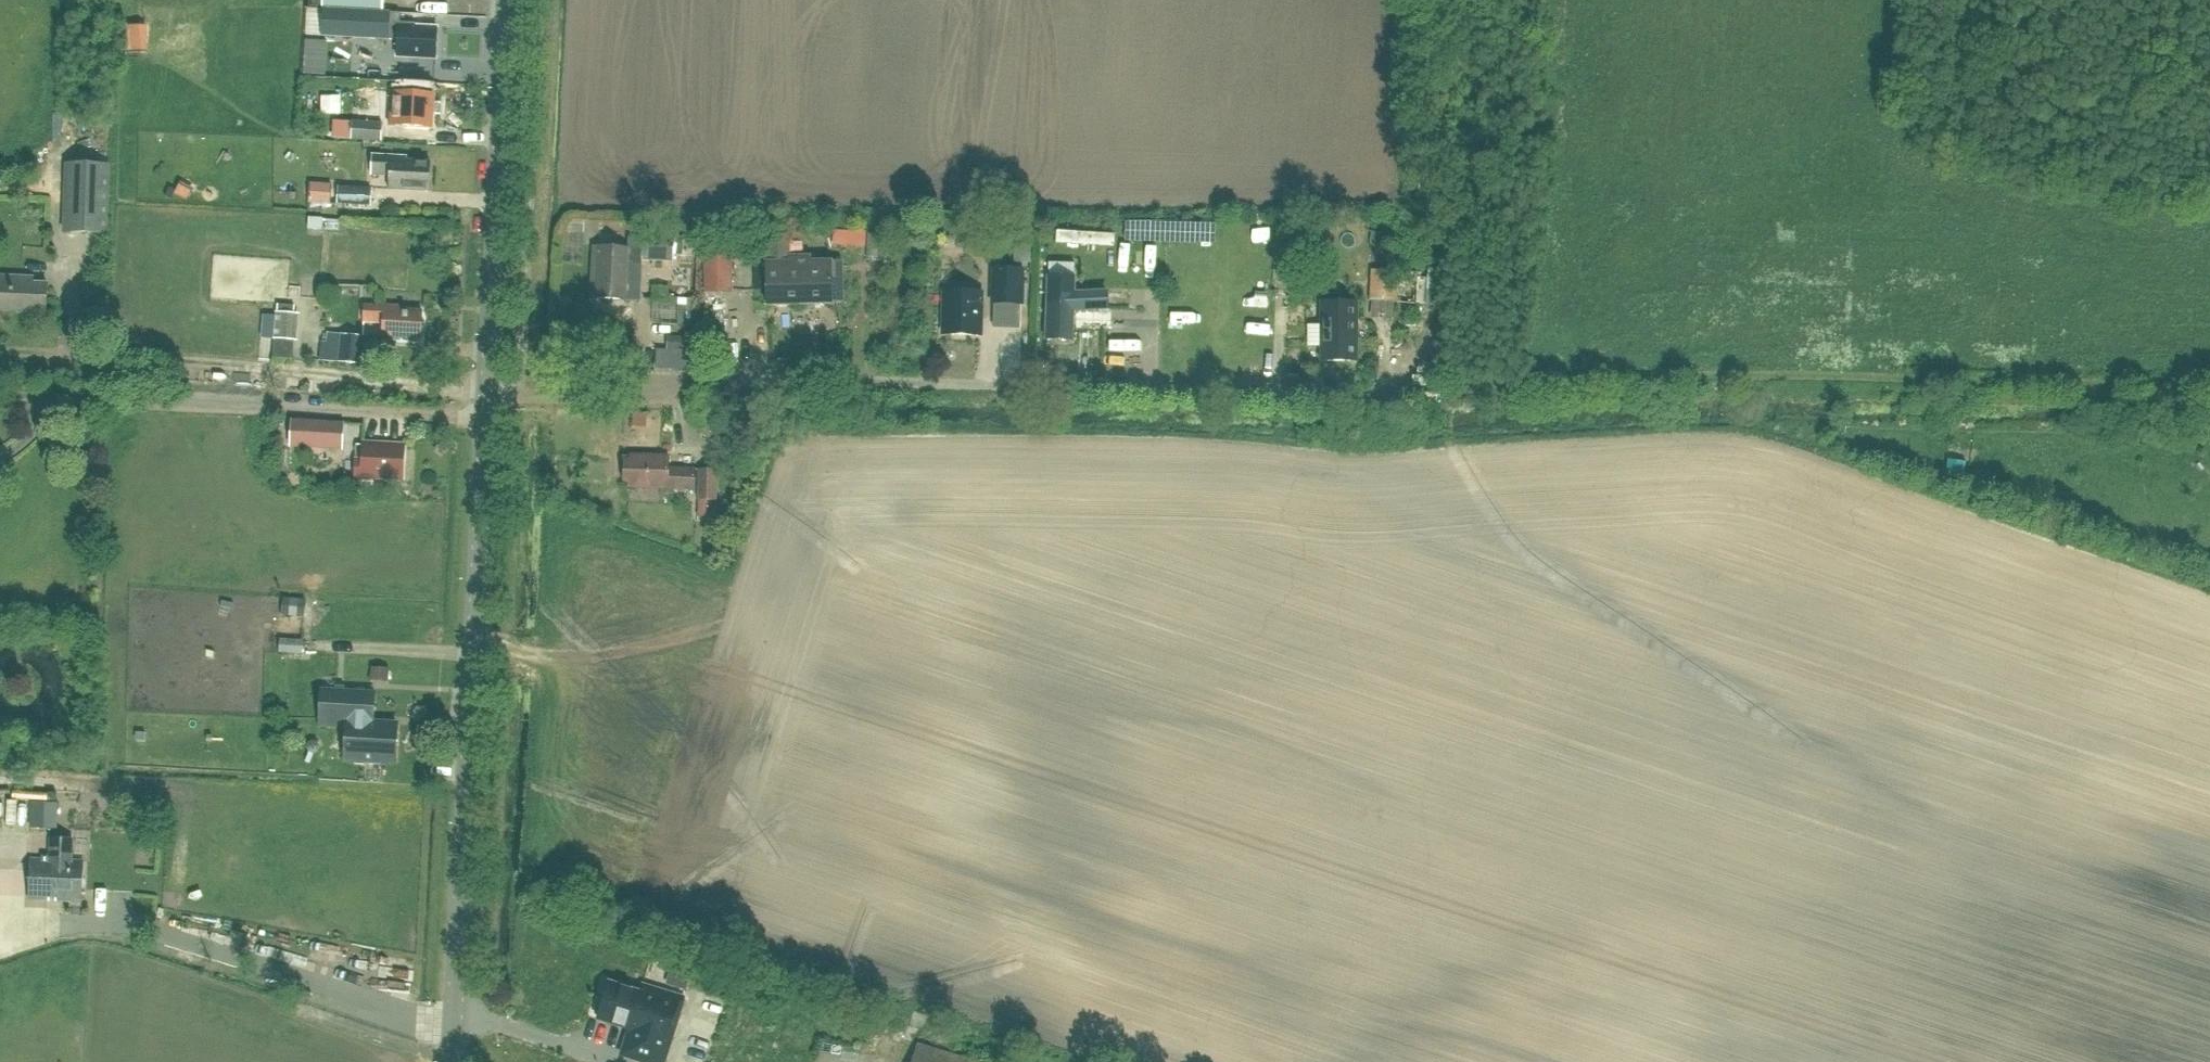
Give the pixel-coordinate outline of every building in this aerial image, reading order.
[(323,8),(383,11),(384,0),(323,0),(323,8)] [(435,58),(437,28),(415,27),(415,23),(398,23),(398,25),(389,24),(389,13),(366,11),(365,38),(397,40),(397,57),(435,58)] [(431,128),(433,94),(391,92),(389,126),(431,128)] [(379,142),(380,124),(351,122),(350,140),(379,142)] [(428,192),(430,162),(406,161),(406,157),(371,155),(370,175),(389,176),(388,189),(428,192)] [(68,165),(65,232),(107,234),(110,167),(68,165)] [(330,205),(331,184),(309,183),(309,204),(330,205)] [(369,205),(370,188),(339,188),(338,204),(369,205)] [(1129,226),(1052,223),(1051,241),(1116,244),(1115,258),(1127,259),(1129,226)] [(1012,261),(1030,262),(1031,232),(1013,232),(1012,261)] [(672,263),(674,237),(641,236),(640,262),(672,263)] [(731,292),(730,244),(702,244),(703,293),(731,292)] [(767,306),(832,304),(831,261),(809,262),(809,257),(789,257),(788,244),(767,244),(767,263),(766,263),(767,306)] [(625,300),(628,249),(598,247),(595,298),(625,300)] [(1395,265),(1372,262),(1369,289),(1392,291),(1395,265)] [(993,268),(992,303),(1021,304),(1022,269),(993,268)] [(0,275),(0,310),(45,313),(47,284),(33,283),(33,277),(0,275)] [(1105,313),(1106,296),(1073,295),(1074,279),(1048,278),(1047,301),(1046,339),(1072,340),(1073,312),(1105,313)] [(943,291),(942,335),(980,336),(981,319),(982,309),(981,309),(982,292),(943,291)] [(1320,302),(1320,361),(1356,361),(1356,303),(1320,302)] [(364,305),(363,322),(382,323),(382,337),(420,339),(422,311),(399,310),(400,307),(383,306),(364,305)] [(277,307),(276,312),(272,359),(290,360),(294,308),(277,307)] [(769,334),(768,321),(750,323),(752,336),(769,334)] [(1098,332),(1098,348),(1130,349),(1130,332),(1098,332)] [(322,341),(319,361),(361,365),(364,337),(329,333),(327,342),(322,341)] [(305,377),(304,391),(322,391),(322,378),(305,377)] [(363,442),(362,460),(356,460),(355,478),(402,480),(404,445),(363,442)] [(694,490),(695,470),(668,469),(668,456),(629,455),(629,461),(624,461),(623,482),(628,482),(628,488),(694,490)] [(698,470),(697,515),(720,516),(720,502),(716,502),(717,470),(698,470)] [(283,598),(281,615),(303,617),(304,600),(283,598)] [(301,653),(302,640),(279,639),(279,652),(301,653)] [(321,690),(319,726),(347,727),(345,760),(365,761),(368,764),(379,765),(382,762),(395,763),(397,724),(372,723),(374,693),(321,690)] [(35,787),(34,797),(57,798),(57,789),(35,787)] [(31,802),(32,822),(59,821),(58,801),(31,802)] [(15,831),(28,829),(25,810),(12,812),(15,831)] [(71,861),(71,857),(72,840),(50,839),(50,861),(30,860),(28,899),(81,902),(83,862),(71,861)] [(655,959),(651,981),(664,983),(668,962),(655,959)] [(640,993),(608,982),(602,1002),(598,1001),(594,1014),(598,1015),(597,1018),(629,1029),(621,1055),(644,1061),(664,1061),(684,998),(643,985),(640,993)] [(911,1061),(972,1061),(917,1045),(911,1061)]
